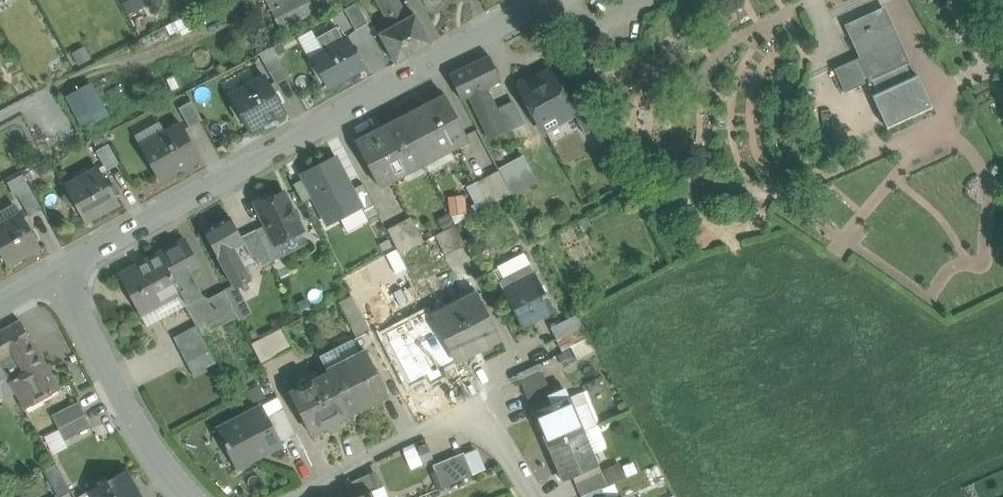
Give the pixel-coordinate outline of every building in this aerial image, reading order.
[(280,29),(337,0),(265,0),(280,29)] [(391,27),(408,18),(398,0),(376,0),(391,27)] [(366,24),(355,3),(343,10),(354,31),(366,24)] [(886,24),(880,10),(845,26),(860,58),(834,69),(845,93),(872,81),(878,93),(873,95),(888,129),(933,109),(918,76),(912,78),(906,66),(910,64),(891,21),(886,24)] [(391,27),(379,34),(395,63),(430,43),(414,14),(391,27)] [(334,27),(315,38),(323,52),(342,41),(334,27)] [(323,52),(315,38),(303,45),(311,59),(323,52)] [(323,52),(311,59),(328,87),(345,77),(345,76),(363,66),(346,39),(342,41),(323,52)] [(489,56),(449,74),(461,100),(469,96),(490,139),(508,130),(498,110),(487,87),(501,81),(489,56)] [(286,77),(275,58),(263,65),(274,84),(286,77)] [(549,70),(530,80),(526,79),(519,82),(518,87),(542,132),(573,114),(571,110),(566,100),(566,98),(561,89),(560,88),(549,70)] [(283,112),(264,78),(262,79),(265,83),(232,101),(230,97),(229,98),(248,132),(267,121),(283,112)] [(88,83),(66,96),(84,127),(106,114),(88,83)] [(445,96),(400,120),(422,162),(468,139),(445,96)] [(190,102),(177,110),(188,129),(201,122),(190,102)] [(513,103),(498,110),(508,130),(523,123),(513,103)] [(584,104),(583,103),(571,110),(574,114),(573,114),(585,135),(596,128),(583,104),(584,104)] [(400,120),(356,142),(379,185),(422,162),(400,120)] [(139,147),(164,133),(159,124),(134,138),(139,147)] [(181,127),(165,135),(164,133),(139,147),(158,181),(175,172),(174,169),(197,156),(181,127)] [(108,145),(96,152),(106,171),(118,164),(108,145)] [(329,156),(302,175),(324,209),(352,190),(329,156)] [(520,158),(499,169),(512,194),(534,183),(520,158)] [(101,174),(68,191),(66,187),(66,188),(69,195),(75,205),(84,223),(118,204),(99,169),(99,170),(101,174)] [(512,194),(499,169),(476,182),(489,207),(512,194)] [(17,195),(29,188),(23,176),(10,183),(17,195)] [(29,188),(17,195),(28,215),(40,209),(29,188)] [(359,201),(352,190),(324,209),(332,220),(359,201)] [(291,209),(283,192),(272,198),(270,195),(261,199),(262,201),(260,208),(258,209),(265,225),(275,244),(276,243),(296,233),(299,224),(297,221),(299,216),(296,210),(291,209)] [(449,214),(466,211),(463,193),(447,195),(449,214)] [(66,210),(75,205),(69,195),(61,199),(66,210)] [(22,220),(20,217),(14,206),(0,214),(0,225),(3,230),(22,220)] [(0,232),(0,256),(6,267),(39,248),(21,216),(20,217),(22,220),(3,230),(0,232)] [(240,237),(229,216),(204,230),(234,284),(234,285),(235,287),(250,279),(233,249),(244,244),(244,243),(240,237)] [(422,239),(410,217),(387,230),(399,252),(422,239)] [(275,244),(265,225),(255,230),(271,262),(283,256),(276,243),(275,244)] [(455,225),(435,236),(445,256),(465,245),(455,225)] [(255,230),(240,237),(244,243),(244,244),(252,257),(257,258),(261,267),(271,262),(255,230)] [(186,241),(161,255),(174,282),(189,274),(200,268),(186,241)] [(498,282),(530,265),(525,254),(493,271),(498,282)] [(161,255),(120,278),(139,313),(179,291),(174,282),(161,255)] [(530,265),(498,282),(521,326),(553,310),(530,265)] [(189,274),(174,282),(179,291),(185,303),(200,295),(189,274)] [(235,287),(234,285),(224,290),(237,317),(249,311),(235,287)] [(237,317),(224,290),(208,298),(222,325),(237,317)] [(146,325),(185,303),(179,291),(139,313),(146,325)] [(222,325),(208,298),(200,295),(185,303),(196,325),(201,335),(222,325)] [(477,295),(432,318),(454,361),(499,338),(477,295)] [(577,314),(550,328),(556,339),(583,326),(577,314)] [(454,361),(432,318),(388,340),(410,383),(454,361)] [(31,343),(32,342),(20,320),(0,331),(0,366),(15,393),(15,394),(24,409),(25,408),(58,389),(44,363),(43,364),(31,343)] [(196,325),(173,337),(186,363),(209,351),(201,335),(196,325)] [(583,326),(556,339),(562,351),(573,346),(589,337),(583,326)] [(283,327),(251,343),(261,365),(294,348),(283,327)] [(387,366),(369,332),(352,341),(359,354),(365,351),(376,372),(387,366)] [(595,348),(589,337),(573,346),(579,357),(595,348)] [(359,354),(352,341),(320,358),(327,371),(359,354)] [(565,364),(579,357),(573,346),(562,351),(559,352),(565,364)] [(216,364),(209,351),(186,363),(194,377),(216,364)] [(359,354),(327,371),(328,374),(349,415),(387,396),(376,372),(365,351),(359,354)] [(3,400),(15,394),(15,393),(0,366),(0,395),(3,400)] [(540,373),(520,382),(530,405),(550,397),(540,373)] [(328,374),(290,393),(311,435),(327,427),(330,432),(341,426),(338,421),(349,415),(328,374)] [(579,392),(568,397),(583,432),(594,427),(579,392)] [(553,403),(550,397),(530,405),(532,412),(553,403)] [(553,403),(532,412),(547,447),(583,432),(568,397),(553,403)] [(79,401),(51,415),(58,428),(85,414),(79,401)] [(262,406),(212,431),(213,433),(220,429),(227,442),(225,443),(227,448),(230,447),(239,466),(236,467),(237,469),(283,445),(281,441),(268,416),(262,406)] [(283,408),(268,416),(281,441),(296,434),(283,408)] [(85,414),(58,428),(64,440),(91,427),(85,414)] [(583,432),(547,447),(561,481),(597,466),(583,432)] [(403,448),(410,467),(431,458),(424,440),(403,448)] [(463,452),(432,465),(442,488),(473,475),(463,452)] [(55,464),(44,470),(59,496),(60,496),(71,491),(55,464)] [(89,493),(92,496),(140,496),(126,472),(89,493)] [(600,472),(574,483),(580,496),(606,486),(600,472)] [(345,484),(351,496),(354,496),(370,490),(370,491),(377,488),(371,474),(345,484)] [(580,496),(612,496),(607,485),(606,486),(580,496)] [(381,487),(377,488),(370,491),(370,490),(354,496),(386,496),(381,487)]
